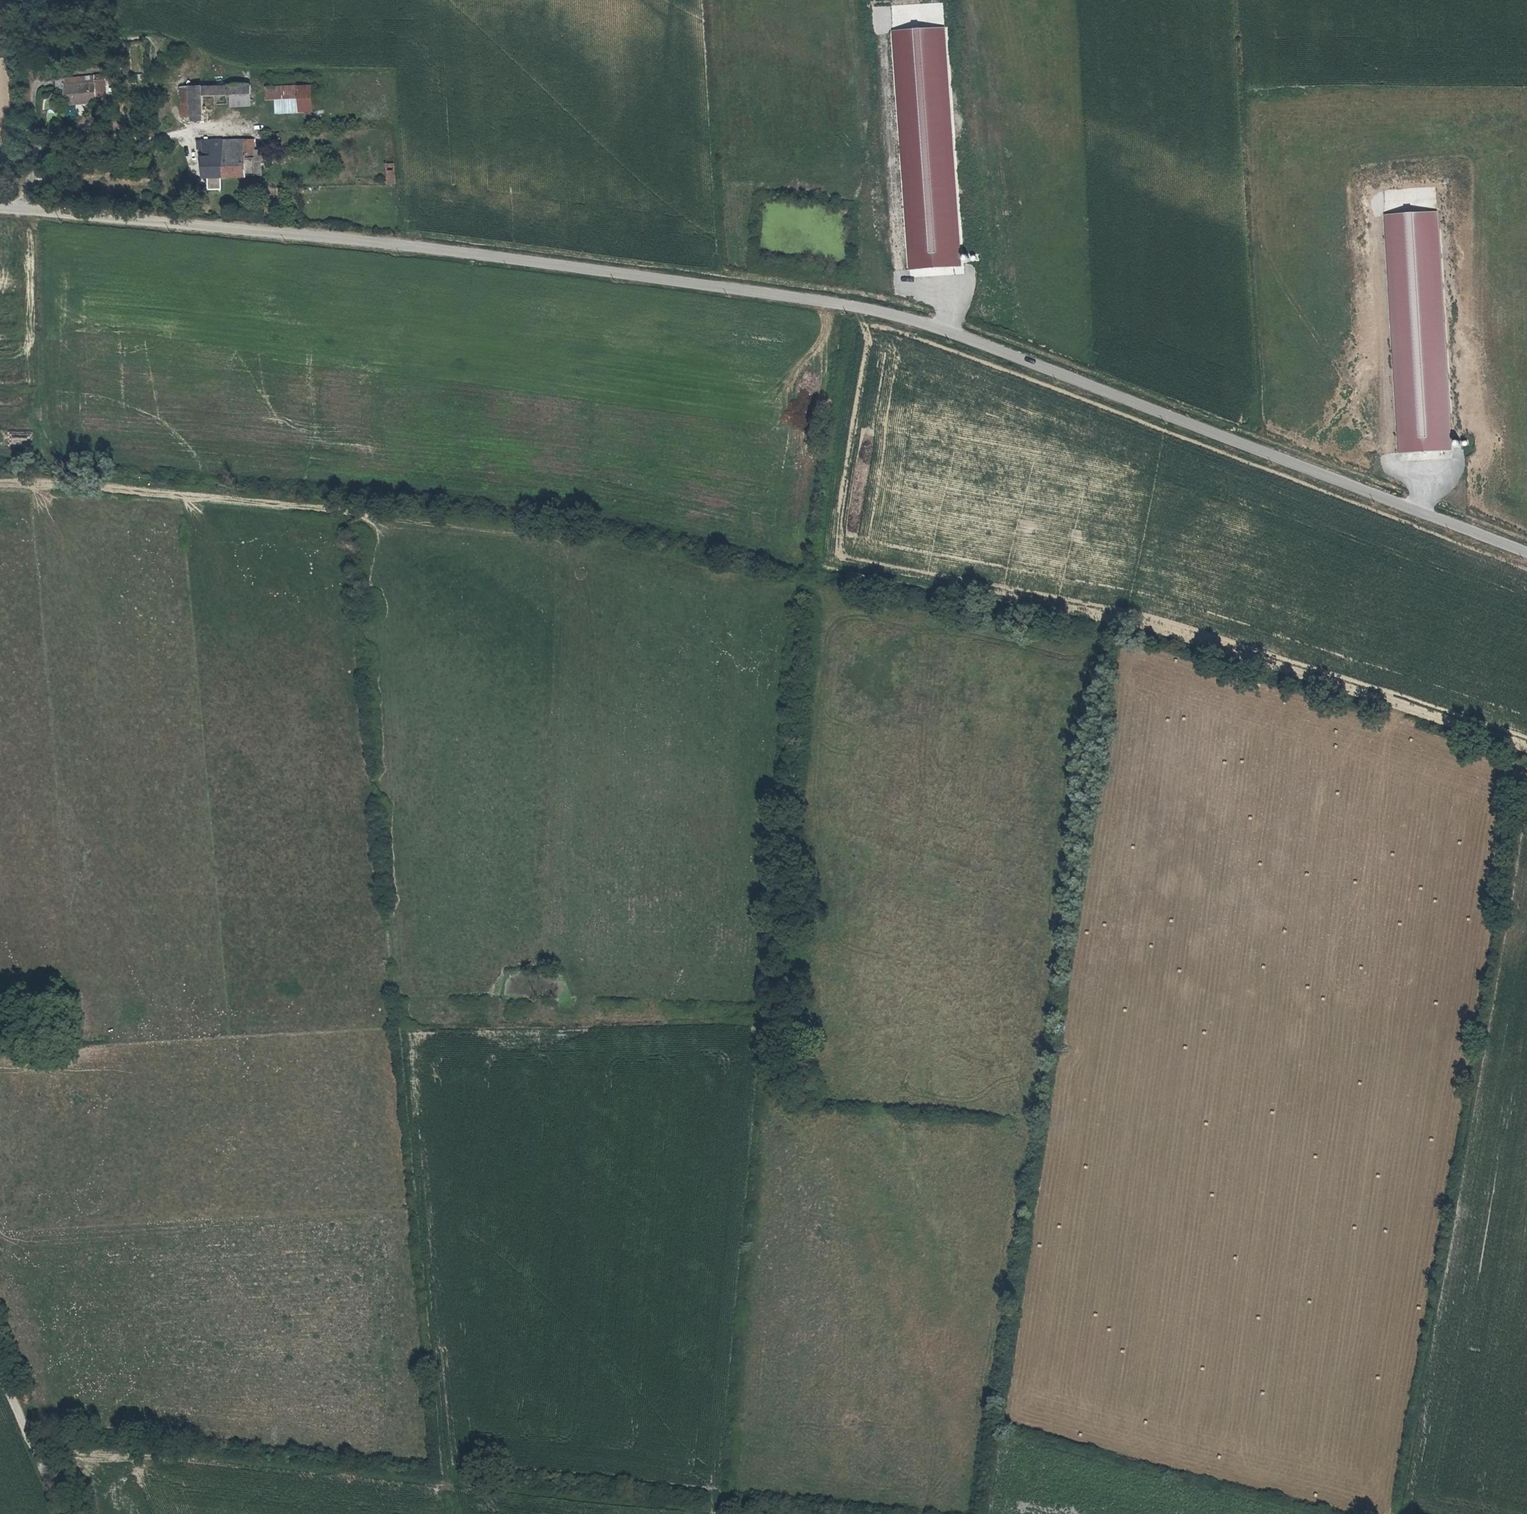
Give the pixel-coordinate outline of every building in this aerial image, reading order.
[(942,28),(892,31),(908,268),(958,265),(942,28)] [(100,91),(100,77),(94,78),(94,69),(63,70),(63,78),(63,95),(71,96),(72,94),(92,94),(93,91),(100,91)] [(94,78),(100,77),(100,74),(103,74),(103,70),(94,69),(94,78)] [(179,113),(189,113),(189,119),(201,118),(200,94),(249,90),(248,80),(178,85),(179,113)] [(276,101),(276,115),(318,112),(317,84),(267,87),(267,101),(276,101)] [(59,95),(45,92),(42,108),(56,110),(59,95)] [(398,183),(394,128),(384,129),(387,183),(398,183)] [(267,147),(253,147),(253,137),(202,138),(203,175),(253,174),(253,158),(268,158),(267,147)] [(1451,451),(1437,211),(1431,212),(1446,451),(1451,451)] [(1431,212),(1391,214),(1405,454),(1446,451),(1431,212)] [(1399,454),(1405,454),(1391,214),(1385,214),(1399,454)]
